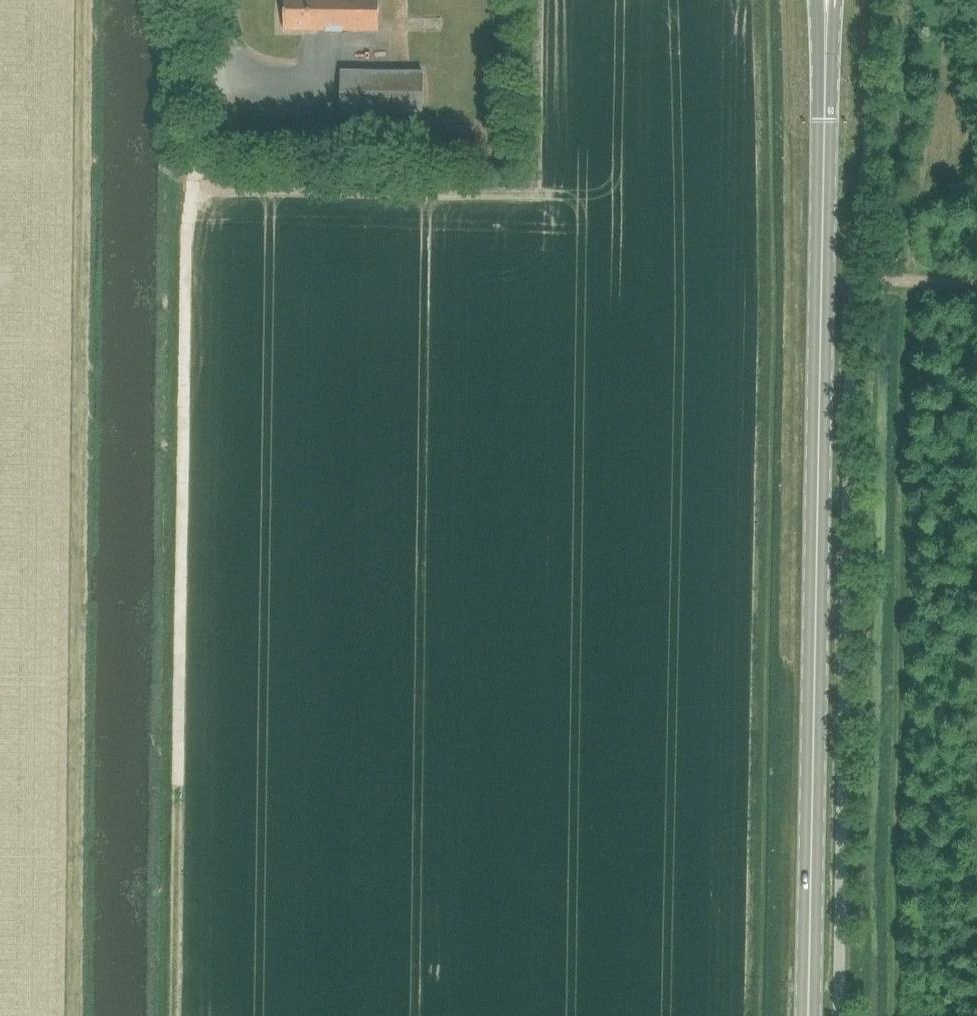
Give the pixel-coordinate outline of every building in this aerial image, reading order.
[(378,0),(284,0),(283,29),(378,30),(378,0)] [(423,113),(423,70),(340,69),(339,111),(423,113)]
